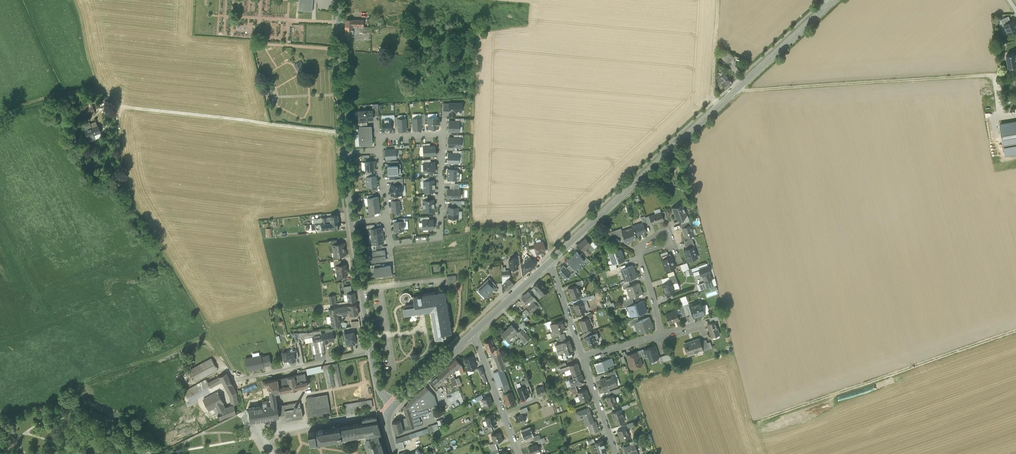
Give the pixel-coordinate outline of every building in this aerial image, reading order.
[(310,12),(311,4),(312,4),(312,0),(299,0),(299,3),(301,3),(300,11),(310,12)] [(1009,35),(1015,31),(1015,26),(1014,20),(1011,22),(1006,24),(1007,27),(1006,28),(1009,35)] [(353,36),(353,31),(353,27),(345,26),(345,36),(353,36)] [(387,49),(384,44),(379,47),(382,52),(387,49)] [(721,58),(728,64),(733,58),(727,52),(721,58)] [(1008,67),(1009,67),(1015,66),(1015,56),(1015,54),(1007,55),(1006,55),(1006,56),(1007,56),(1008,67)] [(304,70),(301,64),(300,62),(294,65),(296,68),(298,66),(300,68),(302,71),(304,70)] [(717,80),(726,89),(733,83),(724,74),(721,77),(719,75),(717,77),(718,79),(717,80)] [(75,110),(78,119),(83,118),(87,116),(96,113),(92,104),(98,101),(96,97),(87,100),(88,105),(75,110)] [(449,103),(449,111),(449,114),(455,115),(456,112),(462,112),(462,103),(449,103)] [(360,120),(373,119),(373,116),(372,110),(358,111),(359,117),(360,117),(360,120)] [(421,125),(421,117),(413,118),(413,129),(416,129),(419,129),(422,129),(421,125)] [(429,128),(438,128),(438,125),(439,124),(439,120),(438,121),(438,117),(437,117),(428,118),(428,123),(429,128)] [(406,118),(398,118),(398,125),(398,130),(406,130),(406,118)] [(392,131),(392,128),(391,119),(382,119),(383,131),(392,131)] [(90,124),(86,125),(85,126),(86,130),(85,130),(90,141),(96,138),(94,134),(100,132),(98,125),(96,121),(90,124)] [(449,121),(449,131),(459,131),(459,121),(455,121),(449,121)] [(1000,124),(1005,155),(1015,153),(1015,122),(1000,124)] [(360,145),(372,145),(372,138),(371,138),(370,135),(372,135),(371,126),(358,127),(359,134),(360,145)] [(449,137),(448,146),(460,146),(461,138),(454,137),(449,137)] [(70,145),(73,152),(77,150),(75,147),(80,144),(78,140),(70,145)] [(424,155),(436,155),(435,146),(430,146),(423,146),(424,155)] [(396,149),(385,150),(386,159),(396,158),(396,157),(396,150),(396,149)] [(448,153),(448,162),(459,163),(459,153),(453,153),(448,153)] [(374,161),(365,162),(366,170),(366,171),(372,170),(374,170),(374,161)] [(423,163),(424,172),(435,171),(435,162),(431,162),(423,163)] [(388,176),(390,176),(393,176),(395,175),(397,175),(398,176),(398,175),(398,171),(398,168),(398,165),(395,165),(390,166),(387,166),(388,176)] [(447,178),(458,179),(458,178),(459,173),(459,169),(454,169),(448,169),(447,178)] [(372,176),(367,177),(367,187),(369,187),(369,188),(372,188),(372,186),(376,186),(375,176),(372,176)] [(424,188),(424,192),(435,191),(434,187),(435,187),(434,184),(434,180),(430,180),(424,181),(424,188)] [(402,185),(394,185),(391,185),(391,188),(390,188),(390,192),(391,192),(391,195),(393,195),(398,195),(401,194),(402,194),(402,185)] [(448,191),(447,191),(447,197),(460,197),(460,189),(459,189),(450,189),(448,189),(448,191)] [(369,205),(379,204),(378,197),(374,197),(368,198),(369,205)] [(424,207),(424,211),(434,210),(434,207),(434,203),(433,203),(433,199),(428,200),(423,200),(423,204),(423,207),(424,207)] [(394,201),(391,201),(393,212),(400,211),(399,200),(394,201)] [(379,204),(369,205),(369,213),(380,211),(379,204)] [(672,208),(676,219),(679,218),(686,215),(682,204),(672,208)] [(448,207),(448,217),(458,217),(458,211),(458,207),(448,207)] [(652,224),(652,225),(664,220),(663,218),(661,212),(655,214),(649,216),(652,224)] [(328,215),(328,216),(329,222),(338,221),(337,214),(328,215)] [(679,218),(681,224),(688,221),(686,215),(679,218)] [(423,228),(423,229),(434,228),(433,219),(429,220),(422,220),(422,222),(423,228)] [(394,222),(395,230),(403,230),(403,227),(404,227),(404,224),(403,224),(403,221),(398,221),(394,222)] [(633,227),(633,229),(636,236),(640,234),(646,232),(644,226),(643,224),(640,225),(639,223),(632,226),(633,227)] [(683,231),(685,238),(694,235),(691,224),(689,225),(682,227),(684,231),(683,231)] [(370,229),(371,236),(383,235),(382,227),(370,229)] [(621,237),(623,237),(621,231),(622,231),(621,228),(614,231),(616,237),(621,236),(621,237)] [(637,239),(636,236),(633,229),(628,231),(627,229),(622,231),(621,231),(623,237),(625,243),(637,239)] [(606,233),(614,240),(616,237),(614,231),(606,233)] [(383,242),(383,235),(371,236),(372,243),(381,242),(383,242)] [(584,251),(588,255),(592,252),(594,250),(594,249),(589,244),(590,243),(585,238),(578,245),(584,251)] [(535,247),(536,254),(537,253),(545,251),(543,242),(541,242),(536,243),(534,244),(535,247)] [(334,256),(339,256),(346,255),(344,243),(337,244),(332,244),(333,245),(334,252),(336,252),(336,256),(334,256)] [(684,250),(688,260),(697,257),(693,246),(694,246),(694,244),(687,247),(688,248),(684,250)] [(533,255),(535,258),(538,255),(537,253),(536,254),(535,247),(528,248),(529,251),(533,255)] [(614,264),(615,264),(625,260),(621,249),(608,253),(611,260),(612,259),(614,264)] [(371,252),(372,262),(386,260),(384,250),(376,251),(371,252)] [(580,255),(576,252),(574,254),(572,256),(580,265),(583,263),(582,262),(584,260),(580,255)] [(580,255),(584,260),(586,262),(588,259),(586,257),(582,253),(580,255)] [(577,268),(580,265),(572,256),(570,258),(569,258),(567,260),(570,264),(575,269),(577,267),(577,268)] [(518,267),(518,264),(517,257),(516,257),(513,258),(511,260),(510,260),(509,260),(510,267),(512,268),(518,267)] [(524,264),(529,270),(536,264),(530,257),(524,264)] [(670,267),(670,269),(675,267),(672,257),(671,257),(662,260),(665,269),(670,267)] [(699,269),(708,266),(707,263),(691,269),(692,272),(699,269)] [(336,266),(337,273),(339,273),(339,276),(340,275),(341,276),(343,276),(344,275),(347,275),(346,264),(341,265),(336,265),(336,266)] [(529,270),(524,264),(521,268),(522,277),(529,270)] [(575,269),(570,264),(568,266),(574,273),(576,271),(575,269)] [(373,267),(375,276),(392,274),(390,265),(380,267),(373,267)] [(571,273),(566,268),(563,265),(560,268),(561,269),(558,272),(564,278),(567,276),(568,276),(571,273)] [(627,280),(628,280),(637,277),(633,265),(621,270),(622,274),(625,273),(627,280)] [(574,273),(568,266),(566,268),(571,273),(572,275),(574,273)] [(704,281),(704,282),(711,279),(709,272),(710,272),(708,266),(699,269),(699,271),(700,273),(701,274),(701,275),(702,274),(702,276),(703,278),(703,279),(704,280),(704,281)] [(502,272),(502,284),(509,278),(509,276),(510,276),(510,271),(505,271),(505,272),(502,272)] [(488,281),(493,286),(494,285),(495,284),(489,277),(486,280),(487,281),(488,281)] [(509,278),(502,284),(508,290),(514,284),(509,278)] [(704,282),(706,288),(710,287),(713,286),(711,279),(704,282),(704,281),(704,282)] [(487,281),(486,280),(475,290),(484,299),(496,287),(494,285),(493,286),(493,287),(484,296),(478,290),(487,281)] [(478,290),(484,296),(493,287),(493,286),(488,281),(487,281),(478,290)] [(533,286),(534,287),(538,291),(539,292),(542,296),(548,291),(539,281),(533,286)] [(675,291),(674,289),(672,284),(671,281),(670,281),(663,284),(662,284),(664,290),(666,295),(675,291)] [(699,291),(706,288),(704,282),(697,285),(699,291)] [(631,297),(631,298),(632,298),(642,294),(639,283),(630,285),(627,287),(629,292),(631,297)] [(345,294),(347,293),(352,292),(351,285),(343,286),(345,294)] [(568,288),(572,298),(580,295),(579,291),(580,291),(578,285),(577,285),(576,285),(568,288)] [(413,296),(412,296),(410,293),(408,292),(404,292),(401,294),(400,297),(400,300),(403,302),(405,303),(405,304),(405,305),(406,306),(403,307),(404,314),(411,313),(411,314),(420,312),(420,311),(431,310),(434,330),(435,338),(442,337),(446,336),(445,332),(451,331),(445,295),(442,295),(442,292),(442,291),(422,294),(423,296),(421,296),(421,295),(413,296)] [(533,301),(538,306),(540,304),(538,302),(534,296),(533,296),(529,291),(528,291),(522,297),(529,305),(533,301)] [(347,293),(348,301),(356,300),(355,292),(352,292),(347,293)] [(683,306),(688,304),(685,295),(680,297),(682,302),(683,306)] [(615,307),(613,302),(611,303),(610,300),(604,301),(606,307),(610,306),(611,308),(615,307)] [(527,308),(531,312),(534,310),(538,306),(533,301),(529,305),(530,306),(527,308)] [(574,304),(577,313),(585,311),(585,310),(582,301),(577,303),(574,304)] [(630,310),(632,316),(647,311),(643,301),(634,304),(627,306),(629,310),(630,310)] [(692,313),(694,318),(705,314),(702,306),(700,301),(689,305),(691,310),(692,313)] [(688,304),(683,306),(680,307),(682,313),(685,312),(691,310),(689,305),(689,303),(688,304)] [(350,313),(350,315),(358,314),(357,304),(348,305),(348,306),(340,307),(342,314),(350,313)] [(666,315),(669,324),(679,320),(676,312),(666,315)] [(332,322),(332,326),(340,325),(340,323),(339,315),(339,314),(338,313),(332,314),(330,315),(331,316),(332,322)] [(579,320),(583,331),(591,328),(590,323),(592,322),(590,317),(586,318),(579,320)] [(637,327),(639,333),(653,328),(649,317),(639,321),(634,323),(634,324),(636,327),(637,327)] [(628,321),(630,326),(634,324),(634,323),(639,321),(638,318),(628,321)] [(551,331),(554,330),(554,327),(552,328),(550,324),(552,323),(551,320),(545,322),(547,329),(549,328),(551,331)] [(554,330),(555,332),(559,330),(565,328),(562,320),(552,323),(550,324),(552,328),(554,327),(554,330)] [(707,324),(711,336),(719,333),(715,322),(707,324)] [(504,336),(507,339),(517,331),(511,325),(502,333),(502,334),(504,337),(504,336)] [(531,337),(523,328),(522,329),(517,334),(525,343),(531,337)] [(308,332),(298,333),(300,339),(303,356),(310,355),(307,343),(311,342),(313,354),(325,352),(323,343),(323,339),(317,340),(317,336),(322,335),(322,334),(321,330),(314,331),(308,333),(308,332)] [(351,342),(351,343),(354,342),(357,342),(357,341),(355,334),(354,330),(344,332),(346,341),(347,341),(347,342),(351,342)] [(357,342),(357,344),(363,343),(361,334),(358,335),(358,333),(355,334),(357,341),(357,342)] [(588,343),(589,346),(598,343),(596,340),(595,340),(593,334),(591,335),(586,337),(585,337),(587,343),(588,343)] [(686,348),(688,354),(702,350),(700,341),(699,338),(694,340),(694,341),(685,344),(686,347),(686,348)] [(491,350),(493,356),(494,355),(500,353),(498,348),(495,349),(493,342),(492,339),(489,340),(489,341),(484,342),(488,352),(491,350)] [(709,349),(709,348),(707,342),(706,339),(700,341),(702,350),(703,351),(709,349)] [(561,342),(557,344),(555,345),(556,348),(557,351),(571,346),(569,340),(566,341),(561,342)] [(573,352),(571,346),(557,351),(558,354),(564,352),(565,355),(572,352),(573,352)] [(649,361),(658,357),(655,346),(644,350),(646,356),(648,355),(649,361)] [(288,351),(283,352),(284,360),(289,359),(290,361),(295,360),(295,358),(299,357),(297,349),(293,350),(293,353),(289,353),(288,351)] [(627,356),(631,369),(634,368),(634,366),(641,364),(642,365),(639,356),(638,351),(637,351),(632,353),(632,355),(627,356)] [(493,373),(498,387),(503,385),(508,383),(503,369),(506,368),(505,367),(504,364),(503,361),(500,353),(494,355),(500,370),(493,373)] [(669,353),(662,356),(664,362),(671,359),(669,353)] [(261,356),(263,365),(271,364),(269,355),(261,356)] [(245,358),(248,370),(263,367),(263,365),(261,356),(253,358),(253,356),(245,358)] [(464,358),(468,370),(476,367),(472,356),(464,358)] [(189,369),(195,381),(218,369),(212,358),(189,369)] [(449,365),(454,371),(459,367),(462,364),(460,362),(456,358),(449,365)] [(594,364),(597,373),(605,370),(604,367),(608,366),(607,365),(613,363),(612,358),(594,364)] [(325,369),(329,388),(335,387),(331,368),(332,368),(336,387),(343,386),(338,362),(323,366),(323,369),(325,369)] [(577,362),(568,365),(570,369),(571,374),(572,373),(579,371),(580,371),(577,362)] [(323,366),(306,369),(307,373),(307,374),(324,371),(323,369),(323,366)] [(431,381),(436,387),(443,380),(453,371),(448,366),(438,374),(431,381)] [(226,372),(219,376),(221,379),(222,381),(223,383),(230,379),(226,372)] [(308,386),(305,373),(296,375),(278,379),(280,392),(308,386)] [(571,386),(575,385),(582,382),(582,383),(583,380),(583,379),(582,377),(581,374),(580,374),(573,376),(574,378),(569,380),(571,386)] [(600,380),(603,390),(609,388),(617,385),(613,376),(613,375),(610,376),(608,377),(600,380)] [(219,382),(221,379),(219,376),(208,382),(210,386),(219,382)] [(536,389),(544,385),(542,379),(535,381),(534,378),(531,379),(534,388),(535,389),(536,389)] [(211,388),(210,386),(208,382),(206,379),(184,391),(187,397),(206,387),(207,389),(211,388)] [(211,388),(222,381),(221,379),(219,382),(210,386),(211,388)] [(275,393),(280,392),(278,379),(263,382),(263,386),(269,385),(271,398),(276,398),(275,393)] [(244,392),(257,387),(255,383),(243,388),(244,392)] [(226,388),(229,394),(236,391),(232,384),(226,388)] [(536,389),(539,396),(546,393),(544,385),(536,389)] [(425,386),(416,395),(419,399),(422,409),(424,408),(427,407),(437,404),(434,396),(425,386)] [(518,389),(521,398),(529,395),(526,386),(524,387),(518,389)] [(619,388),(610,391),(607,392),(609,396),(611,395),(613,394),(614,395),(621,392),(619,388)] [(579,395),(580,400),(589,397),(586,389),(577,392),(579,395)] [(209,411),(214,408),(223,403),(224,403),(218,391),(203,399),(209,411)] [(237,398),(236,391),(229,394),(231,405),(234,404),(234,405),(238,403),(237,398)] [(503,395),(506,404),(515,401),(511,392),(506,394),(503,395)] [(305,403),(307,410),(329,406),(327,394),(306,398),(307,403),(305,403)] [(606,397),(609,405),(616,403),(616,402),(615,397),(614,395),(613,394),(611,395),(609,396),(606,397)] [(418,415),(419,415),(418,410),(422,409),(419,399),(416,395),(411,400),(414,404),(418,416),(418,415)] [(482,399),(485,406),(492,404),(489,396),(483,398),(482,399)] [(277,405),(276,398),(271,398),(271,400),(272,404),(268,405),(267,401),(263,402),(263,406),(249,408),(249,412),(247,413),(248,417),(250,417),(251,421),(279,416),(279,415),(277,405)] [(371,400),(365,401),(366,408),(373,407),(371,400)] [(404,407),(407,418),(408,422),(413,421),(415,427),(422,425),(421,425),(419,416),(419,415),(418,415),(418,416),(414,404),(411,400),(404,407)] [(281,415),(285,414),(285,410),(301,407),(300,402),(284,404),(279,405),(280,411),(281,415)] [(356,410),(360,409),(358,402),(354,402),(351,403),(352,410),(356,410)] [(225,407),(223,403),(214,408),(217,414),(218,414),(218,413),(225,407)] [(218,414),(220,419),(236,413),(234,405),(234,404),(231,405),(225,407),(218,413),(218,414)] [(331,414),(329,406),(307,410),(308,418),(331,414)] [(301,407),(285,410),(285,414),(286,420),(303,417),(301,407)] [(583,415),(586,425),(588,424),(594,422),(589,407),(581,410),(575,412),(577,417),(583,415)] [(611,413),(615,424),(625,421),(621,409),(611,413)] [(488,425),(490,425),(496,423),(493,414),(485,417),(488,425)] [(515,417),(518,424),(525,421),(523,414),(515,417)] [(317,442),(317,443),(321,442),(321,441),(365,433),(366,436),(378,433),(381,432),(376,416),(362,418),(363,422),(322,430),(321,428),(318,428),(318,430),(308,432),(310,443),(317,442)] [(392,422),(395,432),(403,430),(402,424),(401,420),(400,420),(392,422)] [(413,421),(408,422),(402,424),(403,430),(415,427),(413,421)] [(429,432),(429,433),(439,429),(438,426),(437,424),(427,427),(428,428),(429,432)] [(396,439),(396,443),(403,441),(410,438),(429,432),(428,428),(396,439)] [(522,431),(524,438),(532,435),(530,428),(522,431)] [(618,431),(621,440),(629,437),(626,428),(618,431)] [(491,435),(494,443),(502,440),(500,432),(491,435)] [(317,444),(366,436),(365,433),(321,441),(321,442),(317,443),(317,444)] [(368,453),(385,453),(381,441),(380,441),(378,433),(366,436),(364,441),(368,453)] [(595,443),(598,452),(606,450),(603,440),(595,443)] [(396,443),(398,449),(405,448),(404,444),(403,441),(396,443)] [(594,453),(598,452),(595,443),(591,444),(591,445),(590,446),(591,449),(592,448),(594,453)] [(531,453),(533,453),(539,451),(540,451),(537,444),(529,447),(531,453)] [(626,453),(631,453),(634,453),(635,453),(638,453),(635,444),(634,444),(630,445),(623,448),(625,452),(626,453)]
